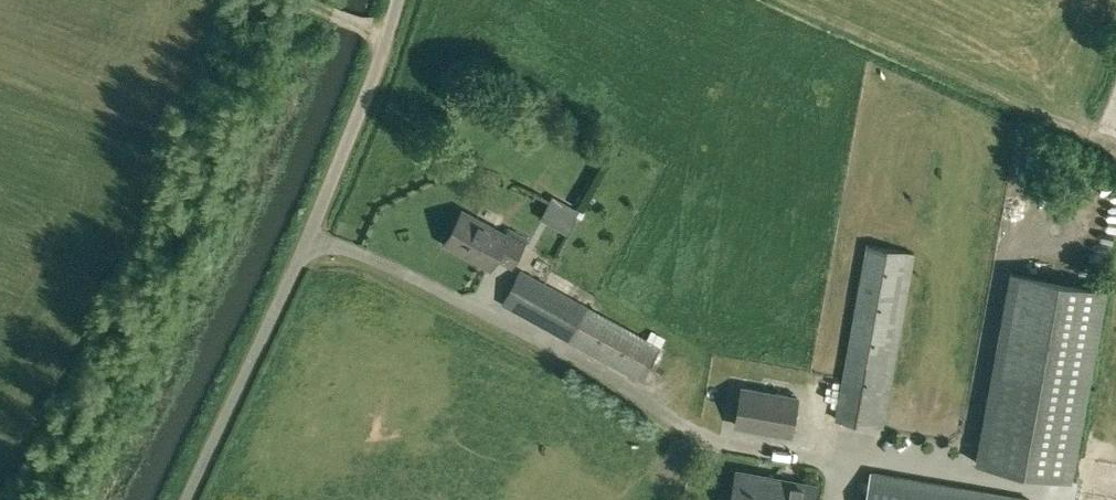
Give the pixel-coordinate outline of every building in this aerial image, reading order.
[(507,227),(504,233),(460,210),(444,242),(489,265),(493,257),(513,268),(528,238),(507,227)] [(834,420),(883,429),(915,253),(866,244),(834,420)] [(520,270),(501,305),(643,382),(660,346),(520,270)] [(1107,289),(1013,272),(978,461),(1072,478),(1107,289)] [(766,360),(770,347),(753,342),(749,355),(766,360)] [(732,428),(792,438),(799,395),(786,393),(759,388),(740,385),(732,428)] [(818,395),(816,417),(828,418),(829,396),(818,395)] [(819,483),(735,468),(729,499),(816,499),(819,483)] [(1031,499),(870,471),(865,499),(1030,499),(1031,499)]
